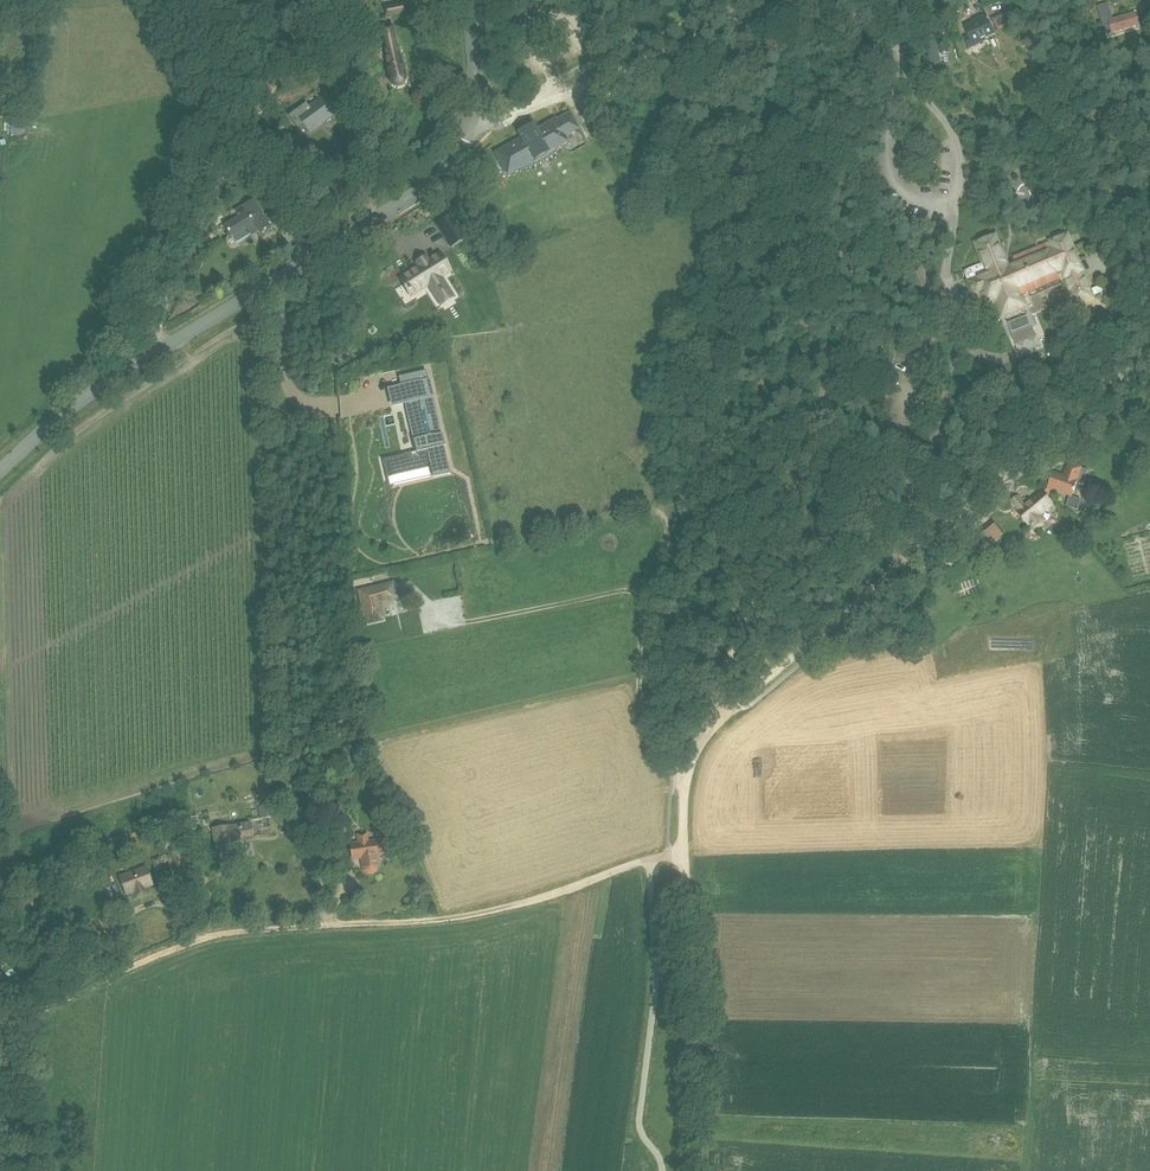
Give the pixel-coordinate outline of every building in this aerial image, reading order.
[(385,8),(387,17),(404,13),(402,4),(385,8)] [(1110,21),(1105,5),(1096,7),(1105,36),(1138,26),(1134,13),(1110,21)] [(1006,12),(992,18),(998,30),(1011,24),(1006,12)] [(965,38),(969,48),(986,41),(985,39),(995,34),(986,15),(973,21),(973,23),(965,27),(969,36),(965,38)] [(382,30),(387,55),(386,60),(391,82),(391,83),(392,85),(394,86),(395,87),(396,87),(398,87),(399,87),(401,86),(402,86),(403,85),(404,84),(404,83),(404,82),(405,81),(405,79),(400,57),(397,53),(392,28),(382,30)] [(925,43),(930,64),(940,62),(935,41),(925,43)] [(304,126),(310,133),(339,112),(326,95),(309,107),(307,105),(289,118),(298,131),(304,126)] [(564,136),(567,134),(578,129),(569,113),(556,121),(555,120),(536,131),(532,125),(518,132),(522,138),(496,153),(507,174),(547,152),(567,141),(564,136)] [(363,121),(351,122),(351,136),(363,135),(363,121)] [(1015,161),(1008,165),(1012,171),(1018,168),(1015,161)] [(238,218),(225,226),(232,237),(246,228),(250,234),(257,229),(259,232),(260,234),(270,228),(277,224),(282,232),(290,227),(282,213),(277,216),(274,211),(264,217),(254,200),(244,207),(235,212),(238,218)] [(316,203),(307,210),(314,220),(324,212),(316,203)] [(451,217),(437,226),(450,246),(464,237),(451,217)] [(1036,286),(1065,275),(1073,294),(1075,298),(1078,300),(1082,300),(1086,298),(1089,296),(1090,292),(1090,288),(1068,233),(1051,239),(1051,240),(1013,254),(1015,261),(1009,264),(999,239),(995,237),(989,236),(988,237),(985,238),(980,239),(977,243),(978,248),(983,259),(963,267),(967,276),(966,277),(972,292),(974,291),(977,300),(983,297),(984,301),(993,324),(1006,320),(1010,331),(1031,323),(1027,312),(1043,306),(1036,286)] [(1094,247),(1098,245),(1100,251),(1107,248),(1102,236),(1091,241),(1094,247)] [(419,266),(400,278),(411,295),(428,285),(434,294),(446,287),(440,278),(450,272),(439,254),(428,261),(426,258),(417,264),(419,266)] [(1100,276),(1106,273),(1101,262),(1095,265),(1100,276)] [(364,282),(373,292),(382,285),(373,275),(364,282)] [(1093,288),(1096,297),(1107,293),(1104,284),(1093,288)] [(400,385),(373,392),(388,459),(383,460),(383,461),(385,470),(390,468),(392,476),(412,471),(411,468),(429,464),(430,466),(427,467),(429,477),(430,477),(430,476),(432,475),(433,478),(450,474),(448,465),(444,447),(445,447),(442,434),(441,434),(428,380),(430,380),(430,379),(425,380),(424,372),(426,371),(423,371),(424,374),(412,376),(412,374),(411,374),(412,377),(406,378),(405,376),(405,378),(400,379),(400,376),(398,377),(400,385)] [(1088,470),(1081,468),(1082,467),(1068,463),(1064,476),(1053,473),(1048,489),(1072,497),(1077,481),(1084,483),(1088,470)] [(1045,520),(1040,514),(1052,504),(1042,492),(1026,506),(1018,497),(1012,502),(1020,511),(1019,512),(1029,524),(1029,523),(1034,529),(1036,528),(1039,528),(1043,524),(1043,522),(1045,520)] [(980,534),(989,546),(1003,534),(993,523),(980,534)] [(392,585),(359,592),(366,622),(381,618),(378,603),(395,600),(392,585)] [(346,825),(342,798),(326,801),(330,828),(346,825)] [(261,806),(258,806),(260,819),(275,817),(273,804),(266,805),(265,803),(261,804),(261,806)] [(213,829),(218,856),(233,853),(231,841),(253,837),(250,823),(213,829)] [(375,869),(376,866),(375,855),(385,853),(383,840),(367,842),(366,832),(358,833),(359,844),(350,845),(352,858),(362,857),(363,868),(365,871),(368,873),(371,873),(374,872),(375,869)] [(160,857),(153,860),(157,871),(164,868),(160,857)] [(126,895),(144,888),(152,884),(146,868),(120,878),(126,895)]
